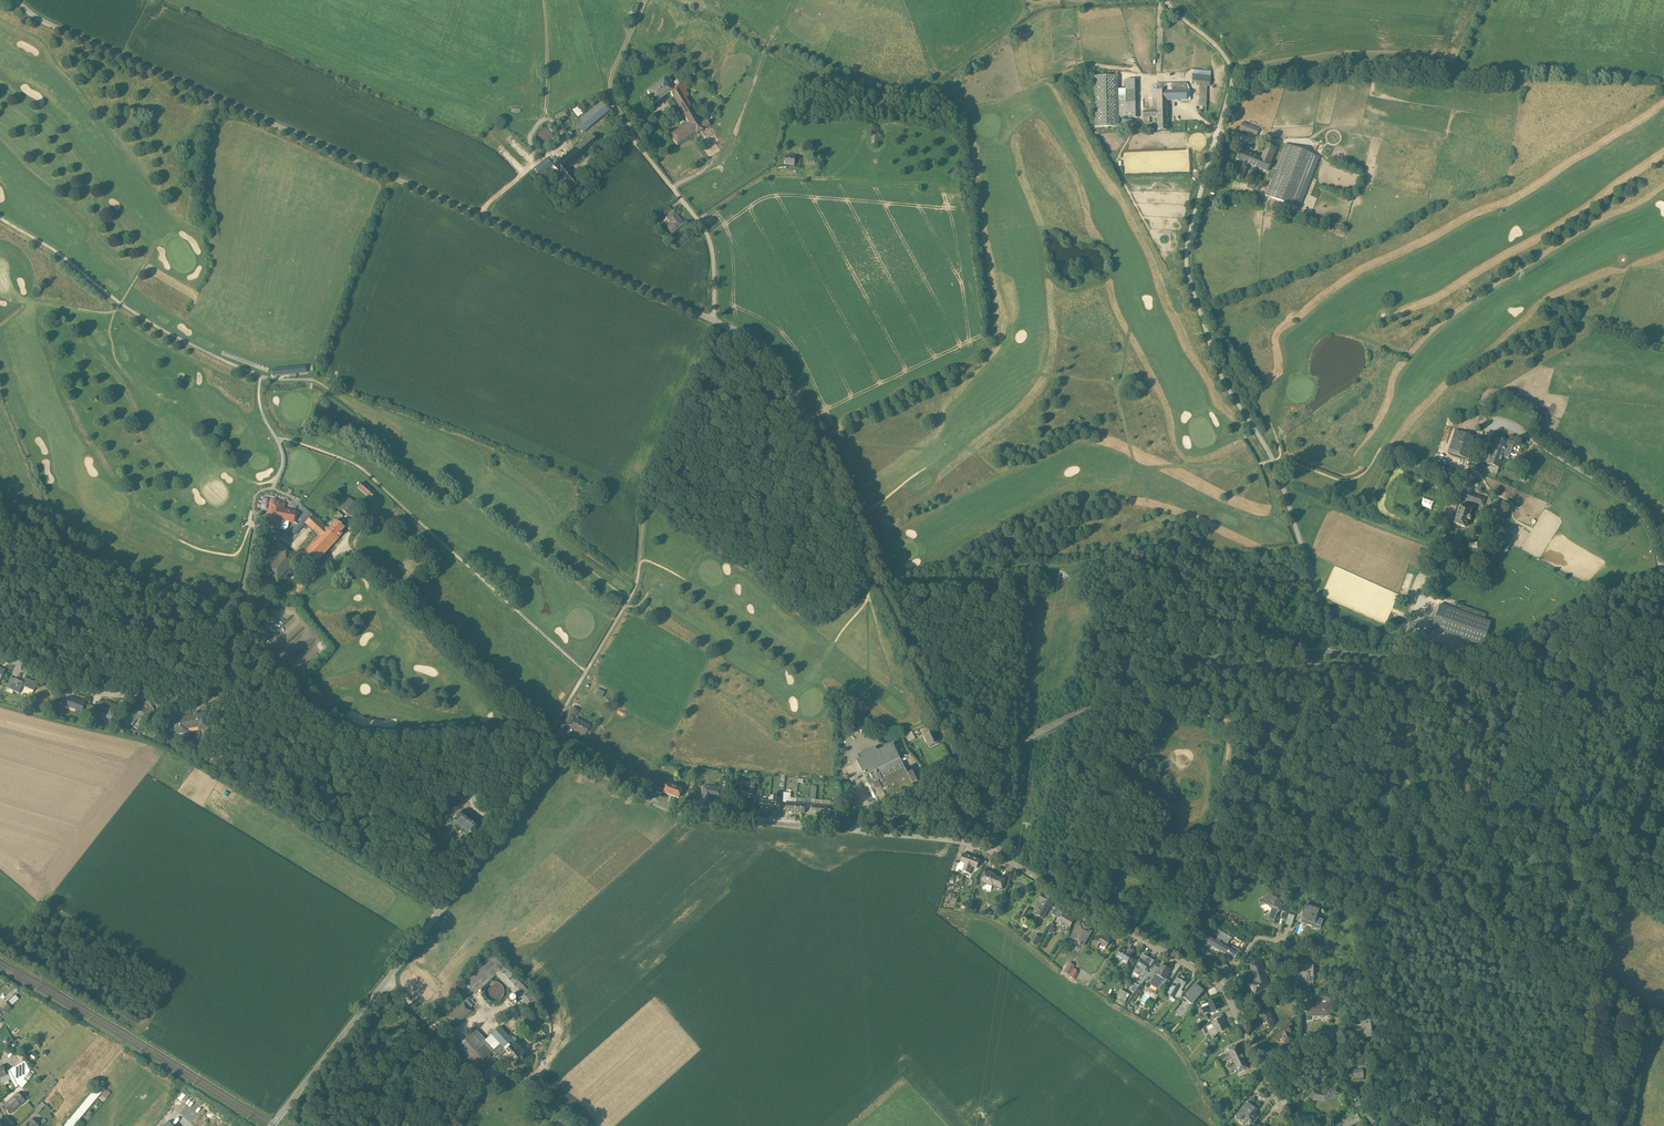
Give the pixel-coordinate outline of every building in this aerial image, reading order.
[(640,7),(635,5),(629,18),(634,20),(640,7)] [(692,71),(680,78),(683,83),(695,75),(692,71)] [(1116,76),(1093,77),(1094,128),(1118,127),(1117,118),(1117,102),(1116,76)] [(1210,78),(1192,76),(1191,83),(1199,84),(1206,85),(1209,85),(1210,78)] [(680,78),(674,82),(678,87),(674,89),(669,92),(687,122),(697,117),(682,92),(687,90),(683,83),(680,78)] [(668,79),(647,91),(653,102),(669,92),(674,89),(668,79)] [(1136,79),(1125,79),(1125,101),(1126,118),(1137,118),(1136,79)] [(1186,82),(1156,83),(1156,96),(1157,110),(1157,113),(1167,113),(1167,100),(1186,99),(1186,91),(1186,82)] [(1125,101),(1117,102),(1117,118),(1126,118),(1125,101)] [(602,102),(581,120),(588,129),(609,111),(602,102)] [(579,106),(573,108),(576,116),(582,114),(579,106)] [(564,111),(555,115),(558,121),(567,117),(564,111)] [(1167,113),(1157,113),(1157,116),(1157,130),(1168,130),(1167,113)] [(687,122),(668,133),(675,145),(704,129),(701,123),(697,117),(687,122)] [(588,129),(581,120),(576,124),(583,132),(588,129)] [(705,120),(701,123),(704,129),(709,126),(705,120)] [(1259,129),(1242,122),(1239,129),(1246,132),(1247,130),(1257,134),(1259,129)] [(617,128),(598,143),(599,144),(598,144),(600,147),(597,149),(601,154),(605,151),(603,148),(627,129),(625,126),(619,130),(617,128)] [(553,140),(553,137),(553,133),(551,131),(548,129),(545,128),(541,129),(539,131),(537,133),(536,137),(537,140),(539,143),(542,145),(545,145),(548,144),(551,143),(553,140)] [(591,135),(575,147),(576,148),(582,157),(598,144),(599,144),(598,143),(591,135)] [(1276,148),(1267,144),(1263,154),(1272,158),(1276,148)] [(1319,157),(1285,144),(1265,195),(1299,209),(1319,157)] [(1248,154),(1239,150),(1235,159),(1244,163),(1248,154)] [(1270,163),(1248,154),(1244,163),(1266,172),(1270,163)] [(796,157),(786,156),(785,165),(795,166),(796,157)] [(554,158),(549,162),(552,167),(558,162),(554,158)] [(547,159),(534,169),(541,177),(548,171),(553,167),(552,167),(549,162),(547,159)] [(1241,165),(1236,175),(1242,177),(1246,167),(1241,165)] [(553,167),(548,171),(552,176),(557,173),(553,167)] [(578,182),(567,168),(560,174),(571,187),(578,182)] [(592,172),(587,176),(592,181),(596,177),(592,172)] [(680,225),(671,212),(665,217),(669,223),(664,227),(669,233),(680,225)] [(304,367),(273,370),(273,376),(287,374),(287,377),(291,376),(291,374),(304,372),(304,367)] [(1479,437),(1456,429),(1448,452),(1471,460),(1479,437)] [(1499,440),(1496,439),(1492,451),(1489,450),(1488,452),(1491,453),(1487,463),(1494,465),(1493,467),(1491,466),(1490,471),(1496,474),(1502,457),(1509,459),(1515,442),(1500,437),(1499,440)] [(352,474),(348,479),(352,483),(357,478),(352,474)] [(1467,485),(1473,487),(1477,476),(1471,474),(1467,485)] [(376,494),(363,482),(358,488),(370,500),(376,494)] [(1473,487),(1467,485),(1466,489),(1463,498),(1466,500),(1473,502),(1483,506),(1485,501),(1485,498),(1475,495),(1471,493),(1473,487)] [(358,506),(349,499),(341,509),(349,516),(358,506)] [(277,501),(274,500),(273,500),(272,501),(271,501),(271,502),(270,502),(268,512),(271,512),(267,531),(272,532),(279,533),(279,534),(280,529),(285,530),(288,528),(289,522),(294,523),(296,511),(284,509),(285,504),(277,501)] [(1434,512),(1436,504),(1426,501),(1423,509),(1434,512)] [(1471,509),(1459,506),(1456,514),(1453,523),(1465,527),(1466,522),(1468,523),(1469,521),(1470,519),(1470,518),(1472,518),(1473,515),(1469,514),(1471,509)] [(343,517),(338,512),(333,517),(334,519),(338,522),(343,517)] [(315,517),(312,515),(305,523),(319,536),(325,529),(326,528),(315,517)] [(334,519),(330,523),(332,525),(328,529),(326,527),(326,528),(325,529),(337,539),(342,534),(340,532),(345,528),(338,522),(334,519)] [(294,527),(290,532),(289,532),(285,536),(291,540),(299,531),(294,527)] [(319,536),(303,553),(315,564),(337,539),(325,529),(319,536)] [(279,542),(265,557),(273,565),(287,550),(279,542)] [(273,565),(267,571),(278,582),(299,561),(287,550),(273,565)] [(310,572),(299,583),(306,590),(316,578),(310,572)] [(1401,585),(1407,588),(1413,575),(1407,572),(1401,585)] [(1440,604),(1431,627),(1482,645),(1490,622),(1484,620),(1486,616),(1486,614),(1461,605),(1461,607),(1459,611),(1440,604)] [(38,684),(25,678),(23,683),(18,680),(13,691),(19,694),(22,686),(34,691),(38,684)] [(15,679),(10,690),(13,691),(18,680),(15,679)] [(602,697),(604,691),(598,689),(596,695),(602,697)] [(85,703),(70,697),(66,706),(82,712),(85,703)] [(147,699),(144,703),(146,710),(156,713),(147,699)] [(68,702),(61,700),(58,710),(64,712),(68,702)] [(115,706),(100,701),(97,712),(112,716),(115,706)] [(90,705),(88,713),(94,715),(96,707),(90,705)] [(134,706),(124,721),(137,729),(142,721),(135,717),(137,713),(141,714),(141,715),(143,715),(145,716),(145,717),(144,717),(144,719),(153,721),(159,718),(156,713),(146,710),(134,706)] [(578,711),(572,707),(569,713),(575,716),(578,711)] [(205,713),(173,719),(176,734),(186,733),(185,728),(201,725),(202,730),(208,729),(205,713)] [(568,715),(564,722),(570,725),(573,718),(568,715)] [(589,726),(576,719),(572,726),(577,729),(577,731),(584,735),(589,726)] [(938,742),(933,730),(924,734),(927,741),(925,741),(927,747),(938,742)] [(912,732),(906,735),(909,742),(915,739),(912,732)] [(892,743),(856,761),(864,776),(877,770),(900,758),(892,743)] [(900,758),(877,770),(882,780),(905,769),(900,758)] [(877,770),(864,776),(878,803),(913,786),(908,774),(905,769),(882,780),(877,770)] [(912,772),(908,774),(913,784),(917,782),(912,772)] [(754,781),(735,780),(734,790),(752,792),(753,792),(753,790),(754,781)] [(682,789),(666,783),(663,793),(678,798),(682,789)] [(721,788),(702,786),(701,801),(710,802),(710,798),(710,797),(712,796),(720,797),(721,788)] [(462,794),(457,790),(451,798),(457,802),(462,794)] [(779,794),(774,793),(773,799),(769,799),(768,810),(772,810),(771,812),(778,812),(778,809),(779,801),(779,800),(779,794)] [(769,799),(760,798),(759,808),(765,808),(765,809),(768,810),(769,799)] [(795,802),(785,801),(785,802),(784,810),(791,811),(791,812),(794,812),(795,802)] [(805,803),(795,802),(794,812),(798,813),(798,812),(804,812),(804,809),(805,803)] [(821,805),(811,804),(811,813),(817,814),(817,815),(820,815),(821,805)] [(830,806),(821,805),(820,815),(824,816),(824,815),(830,816),(830,812),(835,812),(836,806),(836,804),(830,804),(830,806)] [(479,821),(465,810),(458,819),(466,826),(472,831),(479,821)] [(466,826),(462,831),(468,835),(472,831),(466,826)] [(462,831),(455,840),(461,845),(468,835),(462,831)] [(971,857),(963,854),(960,862),(965,864),(962,871),(966,873),(971,857)] [(980,860),(971,857),(966,873),(970,874),(972,868),(972,867),(977,868),(980,860)] [(996,875),(992,874),(991,874),(988,873),(984,871),(982,876),(981,880),(983,883),(985,884),(987,883),(992,885),(991,887),(992,887),(992,886),(995,887),(1002,890),(1005,880),(999,877),(998,878),(996,877),(996,875)] [(1284,893),(1274,889),(1272,893),(1260,899),(1262,905),(1266,903),(1269,904),(1272,909),(1270,912),(1265,915),(1264,918),(1274,922),(1277,913),(1276,911),(1279,909),(1287,912),(1290,905),(1285,904),(1283,905),(1280,904),(1284,893)] [(1053,901),(1045,897),(1041,895),(1039,900),(1042,902),(1038,910),(1036,909),(1034,913),(1043,919),(1053,901)] [(1059,902),(1052,914),(1055,916),(1058,911),(1062,904),(1059,902)] [(1319,908),(1306,904),(1304,912),(1305,913),(1302,920),(1308,922),(1307,923),(1312,925),(1313,923),(1321,926),(1323,920),(1316,917),(1319,908)] [(1074,919),(1063,913),(1063,914),(1059,920),(1069,927),(1074,919)] [(1295,916),(1288,913),(1285,924),(1291,926),(1295,916)] [(1088,930),(1085,928),(1086,927),(1086,926),(1086,927),(1079,923),(1071,938),(1077,942),(1077,943),(1079,944),(1078,947),(1079,947),(1080,945),(1082,946),(1090,933),(1087,931),(1088,930)] [(1231,937),(1221,931),(1216,940),(1208,936),(1206,939),(1205,939),(1205,940),(1206,940),(1205,942),(1212,946),(1212,947),(1219,952),(1220,950),(1226,954),(1225,955),(1226,955),(1226,954),(1227,955),(1227,956),(1233,959),(1233,958),(1234,959),(1238,953),(1237,952),(1238,950),(1232,946),(1231,949),(1226,946),(1231,937)] [(1039,937),(1035,935),(1030,942),(1035,945),(1039,937)] [(1109,941),(1102,936),(1099,941),(1096,939),(1093,945),(1097,947),(1099,943),(1106,947),(1110,941),(1109,941)] [(1121,948),(1116,957),(1117,957),(1116,957),(1121,960),(1123,961),(1123,959),(1127,962),(1126,964),(1126,965),(1128,961),(1132,955),(1130,954),(1134,950),(1130,947),(1126,951),(1121,948)] [(1143,955),(1137,965),(1134,969),(1139,971),(1141,969),(1145,971),(1149,964),(1146,963),(1149,958),(1143,955)] [(1265,976),(1260,961),(1249,964),(1253,975),(1251,976),(1253,983),(1250,984),(1255,994),(1269,987),(1265,976)] [(1071,964),(1069,965),(1065,971),(1070,974),(1074,966),(1071,964)] [(1170,969),(1162,964),(1159,968),(1153,979),(1151,982),(1160,986),(1162,982),(1164,983),(1166,980),(1165,979),(1170,969)] [(1150,973),(1147,976),(1153,979),(1159,968),(1155,965),(1150,973)] [(505,966),(496,974),(528,1009),(537,1001),(505,966)] [(1312,967),(1303,967),(1303,976),(1291,976),(1291,982),(1300,982),(1300,986),(1313,986),(1312,974),(1312,967)] [(1078,971),(1073,968),(1069,975),(1074,978),(1078,971)] [(1150,973),(1146,971),(1139,983),(1142,984),(1147,976),(1150,973)] [(1188,980),(1179,975),(1175,982),(1178,984),(1181,986),(1183,987),(1188,980)] [(503,995),(504,992),(503,988),(501,985),(498,983),(494,982),(490,983),(487,985),(485,988),(484,992),(485,996),(487,999),(490,1001),(494,1002),(498,1001),(501,999),(503,995)] [(1195,984),(1184,998),(1192,1004),(1194,1002),(1196,1000),(1195,1000),(1196,999),(1200,1001),(1208,997),(1205,990),(1203,991),(1195,984)] [(1129,995),(1121,990),(1115,1000),(1123,1004),(1129,995)] [(11,992),(3,999),(6,1002),(13,995),(11,992)] [(9,1000),(12,1004),(19,998),(15,994),(9,1000)] [(1330,998),(1320,998),(1320,1001),(1319,1002),(1319,1003),(1310,1003),(1310,1014),(1318,1014),(1318,1016),(1330,1016),(1330,998)] [(1216,999),(1208,1003),(1209,1005),(1201,1009),(1203,1013),(1211,1009),(1212,1012),(1220,1008),(1217,1003),(1218,1002),(1217,1000),(1217,999),(1216,999)] [(464,1002),(447,1017),(455,1025),(472,1011),(464,1002)] [(8,1005),(3,1010),(6,1013),(11,1008),(8,1005)] [(1268,1009),(1263,1011),(1255,1015),(1258,1021),(1262,1029),(1268,1026),(1267,1024),(1274,1021),(1268,1009)] [(1223,1015),(1218,1018),(1218,1019),(1212,1022),(1214,1028),(1209,1031),(1211,1036),(1212,1037),(1212,1038),(1213,1039),(1214,1038),(1213,1038),(1217,1033),(1220,1032),(1222,1031),(1226,1029),(1224,1023),(1226,1022),(1223,1015)] [(1363,1024),(1355,1026),(1356,1035),(1359,1035),(1361,1045),(1364,1051),(1370,1049),(1366,1038),(1373,1037),(1370,1019),(1362,1020),(1363,1024)] [(1286,1027),(1281,1029),(1281,1028),(1274,1032),(1276,1035),(1278,1034),(1279,1038),(1283,1036),(1284,1037),(1283,1037),(1284,1039),(1285,1039),(1286,1042),(1293,1039),(1290,1033),(1291,1032),(1288,1026),(1292,1024),(1286,1027)] [(514,1042),(500,1027),(491,1034),(499,1044),(506,1050),(514,1042)] [(489,1053),(471,1034),(457,1047),(482,1073),(496,1060),(489,1053)] [(524,1053),(514,1042),(506,1050),(515,1061),(520,1056),(524,1053)] [(499,1044),(489,1053),(496,1060),(506,1050),(499,1044)] [(1237,1044),(1228,1049),(1229,1052),(1231,1055),(1240,1050),(1237,1044)] [(1240,1050),(1231,1055),(1232,1057),(1233,1061),(1243,1056),(1241,1054),(1240,1050)] [(1243,1056),(1233,1061),(1235,1064),(1236,1066),(1245,1062),(1243,1056)] [(25,1062),(7,1072),(16,1088),(19,1084),(24,1079),(28,1074),(30,1071),(25,1062)] [(468,1074),(456,1062),(450,1067),(462,1080),(468,1074)] [(1245,1062),(1236,1066),(1237,1069),(1239,1072),(1248,1068),(1248,1067),(1245,1062)] [(1363,1070),(1352,1071),(1354,1079),(1355,1081),(1363,1080),(1363,1078),(1364,1077),(1363,1070)] [(19,1084),(19,1085),(22,1088),(27,1081),(24,1079),(19,1084)] [(65,1125),(73,1125),(104,1089),(99,1084),(65,1125)] [(1337,1086),(1328,1090),(1327,1088),(1320,1092),(1312,1090),(1310,1099),(1325,1102),(1341,1094),(1337,1086)] [(110,1094),(105,1090),(101,1095),(106,1099),(110,1094)] [(28,1101),(33,1106),(43,1097),(38,1092),(28,1101)] [(18,1093),(4,1105),(11,1113),(25,1100),(18,1093)] [(1295,1101),(1292,1094),(1286,1097),(1289,1103),(1295,1101)] [(42,1102),(34,1110),(37,1113),(45,1105),(42,1102)] [(1257,1109),(1248,1102),(1247,1104),(1245,1103),(1235,1116),(1240,1121),(1244,1116),(1249,1120),(1250,1123),(1253,1125),(1259,1117),(1254,1113),(1257,1109)] [(1341,1122),(1343,1125),(1346,1125),(1359,1119),(1365,1115),(1370,1121),(1372,1118),(1369,1115),(1368,1116),(1365,1112),(1361,1114),(1361,1113),(1358,1115),(1357,1115),(1357,1114),(1341,1122)] [(20,1125),(32,1125),(35,1123),(28,1117),(20,1125)]
